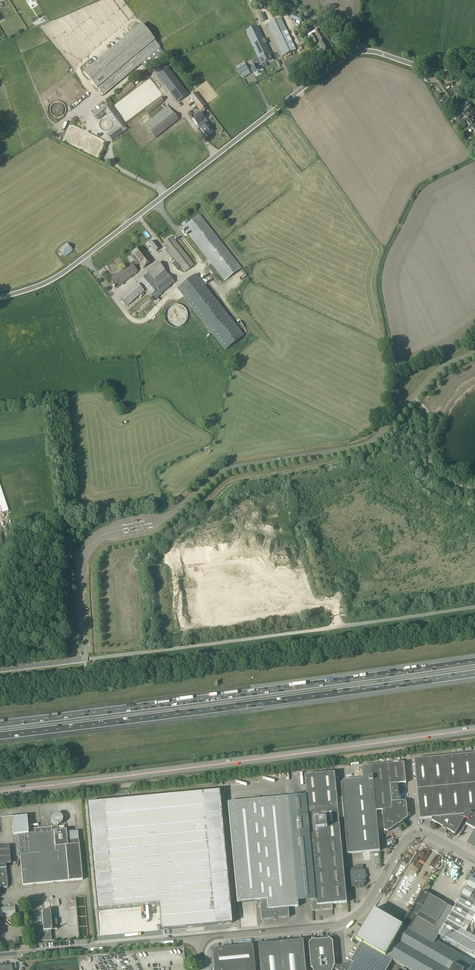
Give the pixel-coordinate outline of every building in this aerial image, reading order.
[(259,14),(262,22),(266,20),(265,18),(267,17),(265,11),(259,14)] [(296,50),(281,17),(267,24),(282,56),(296,50)] [(90,67),(83,73),(89,79),(85,83),(90,88),(91,86),(95,91),(98,88),(103,95),(141,64),(145,68),(163,52),(160,48),(154,41),(141,25),(113,48),(110,44),(87,63),(90,67)] [(258,28),(257,26),(246,31),(247,33),(247,34),(258,57),(257,58),(257,57),(250,60),(253,66),(251,67),(253,72),(259,69),(258,67),(259,67),(259,65),(262,64),(274,59),(271,54),(258,28)] [(329,45),(320,30),(309,36),(314,44),(320,40),(321,42),(318,44),(321,49),(322,48),(324,51),(329,48),(327,46),(329,45)] [(240,75),(248,70),(245,64),(236,69),(240,75)] [(177,102),(188,94),(168,68),(157,76),(177,102)] [(134,86),(131,82),(116,95),(119,99),(134,86)] [(205,106),(194,93),(190,96),(200,110),(205,106)] [(156,96),(151,100),(149,98),(138,105),(142,110),(152,104),(151,103),(158,98),(156,96)] [(160,97),(145,110),(148,114),(164,101),(160,97)] [(91,105),(94,110),(104,103),(100,98),(91,105)] [(108,102),(93,114),(96,118),(105,111),(110,117),(111,116),(116,121),(114,122),(118,126),(109,134),(110,135),(114,140),(128,127),(111,106),(108,102)] [(465,103),(460,108),(464,113),(463,114),(464,115),(465,114),(468,117),(470,115),(469,114),(467,112),(470,109),(469,108),(471,107),(471,106),(467,103),(466,104),(465,103)] [(178,119),(167,106),(144,124),(155,138),(178,119)] [(451,113),(457,120),(463,114),(464,113),(460,108),(458,109),(457,108),(451,113)] [(208,122),(200,112),(192,118),(200,128),(206,135),(213,130),(207,122),(208,122)] [(474,117),(472,115),(465,121),(469,126),(471,125),(474,130),(474,122),(472,119),(474,117)] [(187,220),(181,225),(225,281),(241,268),(199,215),(189,223),(187,220)] [(162,244),(165,247),(185,273),(194,265),(172,236),(162,244)] [(158,245),(154,240),(152,242),(149,244),(153,249),(158,245)] [(73,250),(66,242),(59,249),(65,256),(73,250)] [(138,271),(134,267),(139,263),(143,267),(151,261),(140,247),(131,253),(133,255),(131,257),(134,261),(131,263),(109,280),(116,288),(138,271)] [(123,264),(117,256),(104,264),(111,273),(123,264)] [(201,270),(208,264),(204,260),(198,267),(201,270)] [(161,294),(175,282),(168,274),(158,262),(147,272),(148,273),(140,280),(155,298),(161,294)] [(195,274),(177,289),(225,350),(235,343),(244,336),(235,324),(195,274)] [(135,284),(117,300),(124,307),(142,292),(135,284)] [(420,819),(432,818),(432,819),(431,820),(443,827),(443,826),(447,828),(446,829),(455,834),(464,819),(469,822),(474,814),(474,815),(474,754),(414,760),(420,819)] [(372,765),(376,811),(382,810),(384,830),(387,831),(398,824),(401,825),(402,824),(402,821),(408,817),(406,802),(403,801),(399,801),(398,783),(406,783),(404,762),(372,765)] [(376,811),(372,765),(361,766),(361,769),(362,769),(363,778),(344,780),(341,783),(347,854),(380,851),(376,811)] [(347,902),(335,772),(304,775),(316,900),(311,900),(312,911),(318,910),(319,911),(320,911),(321,910),(332,909),(332,904),(347,902)] [(151,797),(86,803),(96,910),(158,904),(161,930),(163,929),(231,923),(219,791),(151,797)] [(298,907),(287,797),(227,802),(236,902),(259,900),(261,920),(288,917),(288,908),(298,907)] [(354,866),(354,870),(349,871),(351,887),(360,886),(361,884),(363,886),(367,882),(365,880),(366,878),(365,869),(363,869),(363,865),(354,866)] [(439,935),(474,956),(474,874),(439,935)] [(393,895),(402,899),(406,890),(409,885),(404,882),(401,887),(398,885),(393,895)] [(417,917),(441,931),(454,909),(447,905),(434,897),(430,894),(429,894),(425,892),(424,890),(421,891),(422,893),(421,893),(413,908),(419,912),(417,917)] [(48,908),(47,901),(44,901),(44,899),(35,899),(35,909),(48,908)] [(2,935),(1,918),(14,917),(13,907),(0,908),(0,935),(2,935)] [(413,908),(403,925),(410,929),(409,930),(434,944),(439,935),(441,931),(417,917),(419,912),(413,908)] [(374,909),(356,939),(410,969),(470,969),(473,966),(434,944),(409,930),(410,929),(403,925),(374,909)] [(313,939),(309,943),(311,968),(313,968),(313,969),(337,969),(334,968),(334,966),(335,966),(333,941),(329,937),(328,937),(329,938),(328,939),(314,940),(313,939)] [(304,939),(258,944),(261,969),(306,969),(304,939)] [(392,960),(361,942),(351,961),(353,963),(349,969),(386,969),(392,960)] [(254,944),(218,947),(217,949),(216,948),(214,951),(215,951),(214,953),(215,969),(256,969),(254,944)]
